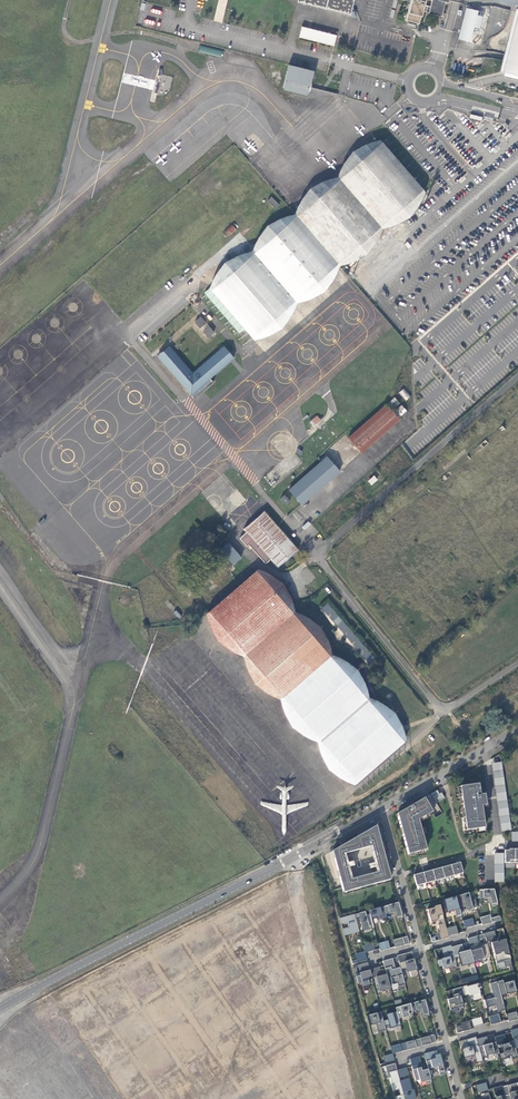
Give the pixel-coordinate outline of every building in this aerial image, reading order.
[(354,0),(299,0),(298,3),(355,18),(353,8),(353,5),(354,0)] [(411,2),(407,21),(419,24),(420,19),(421,20),(424,11),(430,13),(430,14),(442,17),(446,2),(449,3),(450,0),(433,0),(431,6),(425,5),(426,0),(401,0),(411,2)] [(490,13),(467,7),(460,33),(459,39),(482,45),(490,13)] [(509,51),(507,56),(506,61),(504,69),(517,72),(517,14),(509,51)] [(337,35),(302,27),(300,38),(334,46),(337,35)] [(224,51),(199,44),(197,52),(222,59),(224,51)] [(314,71),(289,65),(284,89),(309,96),(311,87),(312,85),(314,71)] [(337,175),(382,228),(393,226),(411,218),(421,204),(425,191),(380,139),(367,144),(352,150),(345,161),(337,175)] [(382,228),(337,175),(322,181),(309,187),(303,196),(295,213),(340,266),(352,260),(366,254),(373,245),(378,235),(382,228)] [(251,250),(297,303),(308,300),(319,294),(326,292),(334,279),(340,266),(295,213),(280,217),(267,224),(256,240),(251,250)] [(297,303),(251,250),(237,254),(226,260),(219,268),(215,275),(209,288),(244,328),(248,333),(252,336),(254,339),(263,338),(271,334),(280,329),(283,328),(290,319),(294,311),(297,303)] [(204,293),(239,333),(244,328),(209,288),(204,293)] [(201,317),(195,322),(200,328),(206,323),(201,317)] [(209,326),(203,331),(208,337),(214,332),(209,326)] [(192,370),(170,344),(157,355),(191,396),(235,357),(224,344),(192,370)] [(404,389),(399,394),(406,402),(411,397),(404,389)] [(402,403),(396,396),(388,403),(394,410),(402,403)] [(388,403),(387,403),(355,431),(349,437),(362,452),(400,418),(395,411),(394,410),(388,403)] [(401,418),(409,411),(403,404),(395,411),(400,418),(401,418)] [(317,416),(310,422),(314,426),(321,420),(317,416)] [(321,461),(289,489),(302,504),(340,471),(327,456),(321,461)] [(290,502),(285,496),(280,500),(286,506),(290,502)] [(278,566),(298,549),(277,525),(264,511),(254,520),(244,529),(247,531),(271,558),(278,566)] [(266,563),(271,558),(247,531),(240,537),(247,545),(249,544),(266,563)] [(229,544),(220,551),(232,566),(241,559),(229,544)] [(295,612),(295,611),(293,604),(290,596),(284,585),(283,584),(273,576),(265,572),(259,570),(208,613),(209,620),(212,628),(218,638),(219,641),(231,649),(237,653),(244,655),(244,656),(295,612)] [(187,583),(181,588),(190,599),(196,594),(187,583)] [(334,611),(327,604),(321,609),(328,616),(334,611)] [(302,615),(295,612),(244,656),(245,660),(247,665),(249,670),(256,683),(266,691),(273,695),(281,698),(332,654),(330,646),(327,639),(321,627),(309,619),(302,615)] [(342,620),(335,613),(329,618),(336,626),(342,620)] [(350,629),(344,622),(338,627),(344,635),(350,629)] [(358,639),(351,631),(345,637),(352,644),(358,639)] [(366,648),(359,640),(353,645),(360,653),(366,648)] [(374,658),(368,651),(362,655),(368,663),(374,658)] [(338,657),(332,654),(281,698),(282,702),(283,707),(285,713),(291,724),(292,726),(304,734),(310,738),(317,740),(317,741),(368,697),(366,688),(363,681),(357,670),(356,669),(346,661),(338,657)] [(375,699),(368,697),(317,741),(318,744),(320,749),(322,755),(329,768),(340,777),(346,780),(354,783),(405,739),(404,739),(403,731),(400,723),(394,712),(382,703),(375,699)] [(471,785),(460,787),(464,818),(462,818),(463,831),(485,828),(481,806),(486,805),(484,794),(480,795),(478,784),(471,785)] [(431,794),(436,803),(444,798),(441,793),(439,794),(437,790),(431,794)] [(432,811),(424,798),(410,806),(402,810),(403,812),(398,817),(408,854),(426,849),(418,819),(432,811)] [(333,851),(335,858),(334,859),(337,871),(338,871),(340,877),(339,877),(342,891),(349,889),(350,891),(384,881),(383,880),(390,878),(379,837),(378,837),(375,828),(367,831),(367,834),(358,836),(359,839),(349,841),(350,844),(346,845),(341,846),(341,849),(333,851)] [(509,850),(505,850),(505,863),(515,862),(514,849),(509,849),(509,850)] [(460,862),(451,865),(454,876),(463,873),(460,862)] [(451,865),(442,867),(444,878),(454,876),(451,865)] [(442,867),(432,870),(435,881),(444,878),(442,867)] [(432,870),(423,872),(426,883),(435,881),(432,870)] [(423,872),(413,875),(416,886),(426,883),(423,872)] [(497,905),(494,889),(479,890),(480,898),(490,898),(492,906),(497,905)] [(468,893),(456,896),(459,908),(461,908),(461,910),(466,909),(466,911),(473,909),(472,907),(477,906),(475,898),(470,900),(468,893)] [(456,896),(443,900),(446,911),(454,909),(455,915),(461,913),(459,908),(456,896)] [(398,902),(384,906),(386,914),(395,912),(397,920),(403,918),(398,902)] [(435,907),(427,910),(431,922),(437,920),(438,922),(442,920),(443,924),(438,925),(440,932),(447,930),(446,929),(440,905),(435,906),(435,907)] [(384,906),(369,910),(370,914),(371,917),(380,915),(381,919),(387,917),(386,914),(384,906)] [(365,911),(358,913),(363,931),(370,929),(369,925),(373,923),(371,917),(370,914),(366,915),(365,911)] [(354,914),(340,918),(341,924),(347,923),(348,927),(343,929),(345,936),(359,932),(354,914)] [(482,925),(501,920),(500,916),(491,918),(490,915),(480,918),(482,925)] [(471,919),(463,921),(465,928),(473,926),(471,919)] [(455,926),(446,929),(447,930),(448,936),(457,934),(455,926)] [(440,932),(439,932),(441,940),(449,937),(448,936),(447,930),(440,932)] [(485,937),(487,941),(495,939),(492,931),(484,933),(484,934),(485,937)] [(407,936),(393,940),(395,947),(409,944),(407,936)] [(476,936),(467,938),(470,949),(474,961),(491,957),(487,943),(481,945),(478,946),(476,936)] [(491,942),(496,962),(505,960),(507,967),(509,966),(510,971),(513,970),(506,939),(491,942)] [(388,941),(378,943),(380,951),(390,948),(388,941)] [(373,943),(363,946),(364,951),(365,953),(375,950),(373,943)] [(458,955),(461,966),(467,964),(468,965),(474,963),(474,961),(470,949),(462,952),(460,945),(451,947),(453,953),(454,956),(458,955)] [(365,953),(364,951),(356,954),(359,962),(367,960),(365,953)] [(418,974),(412,952),(407,953),(408,960),(399,963),(401,969),(406,968),(407,972),(410,971),(411,976),(418,974)] [(407,953),(397,955),(399,963),(408,960),(407,953)] [(453,953),(445,955),(446,958),(441,959),(441,960),(437,961),(439,967),(443,966),(444,969),(452,967),(452,965),(456,964),(454,956),(453,953)] [(368,963),(360,965),(362,972),(370,970),(370,969),(368,963)] [(371,976),(372,977),(380,975),(378,967),(370,969),(370,970),(371,976)] [(369,984),(367,977),(371,976),(370,970),(362,972),(358,973),(356,968),(353,968),(358,984),(362,983),(363,986),(369,984)] [(390,988),(386,974),(376,977),(380,991),(390,988)] [(501,996),(516,991),(513,981),(504,983),(503,980),(497,981),(501,996)] [(494,997),(484,1000),(486,1007),(496,1005),(498,1012),(505,1010),(501,996),(497,981),(490,983),(494,997)] [(466,986),(462,987),(465,995),(469,994),(469,995),(473,994),(475,1000),(481,998),(479,989),(481,988),(480,983),(467,987),(466,986)] [(450,1010),(463,1006),(461,996),(465,995),(462,987),(451,990),(453,998),(447,999),(450,1010)] [(410,1004),(412,1011),(421,1009),(423,1017),(429,1015),(425,1000),(410,1004)] [(389,1025),(390,1028),(401,1026),(397,1011),(386,1014),(387,1020),(384,1021),(385,1027),(389,1025)] [(507,1014),(506,1014),(508,1022),(517,1019),(517,1013),(516,1011),(507,1014)] [(381,1012),(368,1015),(369,1020),(373,1019),(374,1024),(376,1024),(378,1032),(386,1029),(385,1027),(384,1021),(381,1012)] [(497,1016),(489,1018),(491,1025),(499,1023),(497,1016)] [(479,1017),(471,1019),(471,1020),(473,1027),(481,1025),(479,1017)] [(471,1020),(463,1022),(466,1031),(474,1029),(473,1027),(471,1020)] [(436,1042),(434,1034),(420,1038),(422,1046),(436,1042)] [(476,1037),(466,1039),(468,1047),(461,1049),(464,1058),(474,1055),(476,1063),(483,1061),(482,1057),(477,1039),(476,1037)] [(484,1037),(477,1039),(482,1057),(499,1052),(497,1049),(497,1045),(496,1042),(488,1044),(486,1044),(484,1037)] [(507,1058),(507,1057),(512,1055),(512,1058),(517,1057),(516,1048),(514,1040),(508,1042),(508,1043),(505,1044),(505,1043),(497,1045),(497,1049),(504,1047),(505,1052),(499,1054),(501,1060),(507,1058)] [(400,1050),(399,1044),(391,1046),(393,1054),(400,1052),(400,1050)] [(435,1056),(434,1051),(424,1054),(426,1061),(436,1059),(435,1056)] [(445,1074),(440,1054),(435,1056),(436,1059),(426,1061),(428,1069),(438,1066),(440,1075),(445,1074)] [(387,1065),(388,1066),(387,1067),(394,1091),(399,1089),(400,1095),(395,1096),(396,1098),(405,1098),(395,1063),(387,1065)] [(486,1082),(478,1085),(480,1092),(488,1090),(486,1082)] [(511,1092),(515,1091),(517,1090),(517,1085),(517,1082),(509,1085),(511,1092)]
